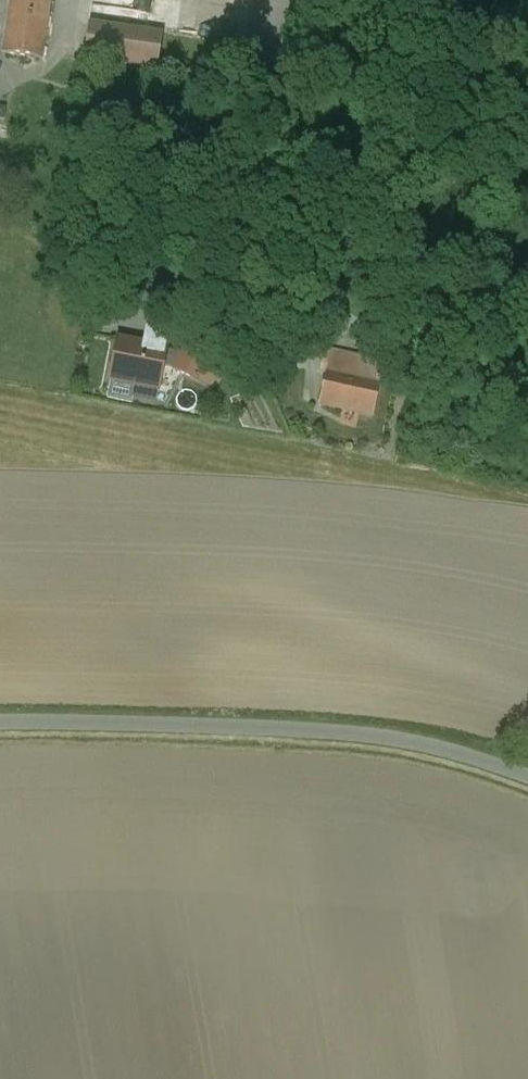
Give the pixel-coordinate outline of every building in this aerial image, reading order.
[(4,54),(41,59),(49,0),(12,0),(4,54)] [(164,67),(168,29),(92,21),(88,59),(164,67)] [(214,346),(192,334),(182,354),(174,369),(174,370),(196,381),(214,346)] [(165,350),(119,340),(111,380),(136,385),(134,396),(155,400),(162,366),(174,369),(182,354),(165,351),(165,350)] [(384,363),(331,352),(319,405),(372,417),(384,363)]
